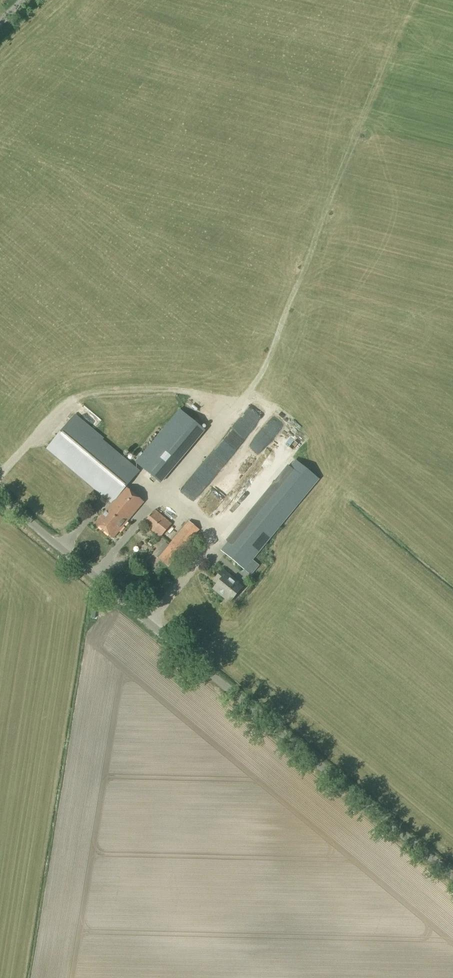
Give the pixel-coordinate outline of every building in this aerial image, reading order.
[(295,415),(297,402),(287,401),(286,413),(295,415)] [(160,484),(205,431),(179,410),(134,463),(160,484)] [(113,539),(143,503),(126,489),(139,473),(101,441),(103,439),(74,415),(47,448),(113,503),(95,525),(113,539)] [(274,415),(233,462),(243,471),(284,424),(274,415)] [(229,439),(238,448),(243,443),(234,434),(229,439)] [(225,446),(193,481),(201,488),(233,454),(225,446)] [(251,576),(259,566),(252,560),(319,479),(296,460),(221,551),(251,576)] [(239,476),(242,469),(231,464),(228,471),(239,476)] [(155,511),(143,525),(161,539),(172,525),(155,511)] [(169,568),(200,530),(188,521),(168,546),(165,543),(154,556),(169,568)] [(230,604),(242,588),(238,585),(239,583),(227,574),(227,573),(223,570),(213,582),(217,586),(214,591),(230,604)]
